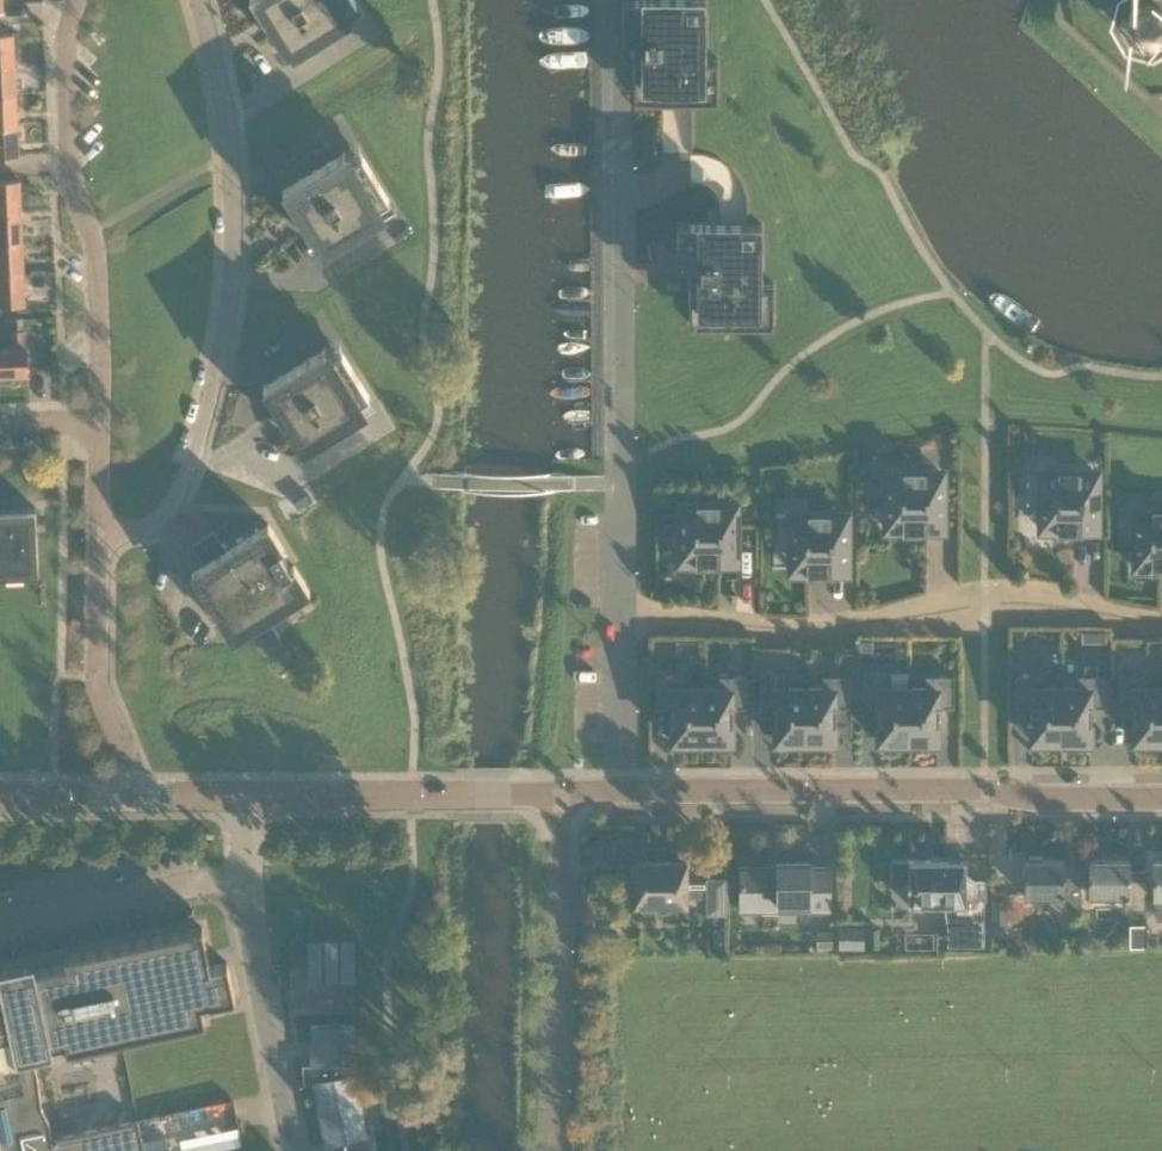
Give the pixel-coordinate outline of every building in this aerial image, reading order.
[(278,42),(280,41),(289,55),(350,17),(339,0),(254,0),(258,7),(257,8),(278,42)] [(718,98),(718,58),(706,58),(706,0),(622,0),(622,39),(634,39),(634,98),(718,98)] [(1129,1),(1128,0),(1125,4),(1126,5),(1122,19),(1120,19),(1121,23),(1123,23),(1130,36),(1129,37),(1133,40),(1134,39),(1148,42),(1148,44),(1153,44),(1152,42),(1161,36),(1161,0),(1131,0),(1129,1)] [(14,62),(13,32),(0,32),(0,63),(14,62)] [(15,93),(14,62),(0,63),(0,94),(15,93)] [(15,93),(0,94),(0,124),(17,123),(15,93)] [(18,154),(17,123),(0,124),(0,155),(18,154)] [(321,252),(383,214),(344,151),(283,188),(291,203),(290,204),(311,238),(312,237),(321,252)] [(20,208),(19,179),(0,180),(0,208),(20,208)] [(21,238),(20,208),(0,208),(0,239),(21,238)] [(763,282),(763,223),(678,224),(678,263),(690,263),(690,322),(774,322),(774,282),(763,282)] [(21,238),(0,239),(0,270),(23,269),(21,238)] [(0,270),(0,304),(24,303),(23,269),(0,270)] [(0,348),(0,374),(27,373),(26,347),(24,347),(23,330),(11,331),(11,348),(0,348)] [(271,400),(292,434),(293,434),(302,448),(363,410),(325,347),(263,385),(272,400),(271,400)] [(887,530),(904,530),(904,532),(926,532),(926,530),(942,530),(942,472),(887,472),(887,530)] [(1042,530),(1059,530),(1058,533),(1080,533),(1080,530),(1097,530),(1097,472),(1042,472),(1042,530)] [(256,497),(261,504),(267,499),(263,493),(256,497)] [(736,563),(736,505),(681,505),(681,563),(697,563),(697,565),(719,565),(719,563),(736,563)] [(38,573),(36,506),(0,508),(0,574),(38,573)] [(1136,510),(1136,568),(1153,568),(1153,571),(1161,571),(1161,510),(1136,510)] [(792,572),(808,572),(808,575),(830,575),(830,572),(847,572),(847,515),(792,514),(792,572)] [(191,571),(233,638),(245,631),(249,638),(284,634),(271,614),(310,590),(294,565),(290,567),(281,551),(284,549),(268,524),(225,550),(214,531),(193,544),(204,563),(191,571)] [(854,668),(854,652),(846,652),(846,668),(854,668)] [(1085,675),(1098,675),(1098,666),(1085,666),(1085,675)] [(805,687),(788,687),(788,670),(760,670),(760,707),(775,707),(775,723),(776,723),(776,741),(787,741),(787,744),(805,744),(805,687)] [(908,744),(908,687),(891,687),(891,670),(863,670),(863,707),(878,707),(878,723),(879,723),(879,741),(890,741),(890,744),(908,744)] [(805,687),(805,744),(823,744),(823,741),(834,741),(834,723),(836,723),(836,707),(850,707),(851,675),(822,675),(822,687),(805,687)] [(908,687),(908,744),(927,744),(927,741),(937,741),(937,723),(939,723),(939,707),(954,707),(954,675),(926,675),(926,687),(908,687)] [(1061,744),(1061,687),(1044,687),(1044,675),(1015,675),(1015,707),(1030,707),(1030,722),(1032,722),(1032,741),(1042,741),(1042,744),(1061,744)] [(1061,687),(1061,744),(1079,744),(1079,741),(1090,741),(1090,722),(1091,722),(1091,706),(1106,707),(1106,675),(1078,675),(1078,687),(1061,687)] [(1147,687),(1147,675),(1119,675),(1119,706),(1133,706),(1133,722),(1135,722),(1135,740),(1146,740),(1146,744),(1161,744),(1161,687),(1147,687)] [(685,676),(657,676),(657,707),(671,707),(671,723),(673,723),(673,741),(684,741),(684,745),(702,745),(702,688),(685,688),(685,676)] [(702,688),(702,745),(720,745),(720,741),(731,741),(731,723),(733,723),(733,707),(747,707),(748,676),(719,676),(719,688),(702,688)] [(950,946),(983,946),(983,881),(965,881),(965,860),(889,861),(889,883),(907,883),(907,886),(909,886),(909,905),(943,905),(950,946)] [(1125,909),(1143,909),(1144,880),(1129,880),(1129,861),(1088,861),(1088,895),(1125,895),(1125,909)] [(1060,896),(1060,909),(1079,909),(1079,871),(1064,871),(1064,862),(1024,862),(1024,896),(1060,896)] [(685,863),(634,863),(634,905),(640,905),(641,910),(655,910),(655,905),(686,905),(686,897),(706,897),(706,914),(724,914),(723,879),(706,879),(706,883),(686,883),(685,863)] [(740,863),(740,906),(740,912),(829,912),(829,869),(809,869),(809,863),(740,863)] [(991,894),(991,923),(1007,923),(1007,894),(991,894)] [(594,935),(594,917),(583,916),(583,935),(594,935)] [(864,948),(864,925),(839,926),(840,948),(864,948)] [(137,1120),(51,1139),(49,1123),(41,1107),(36,1073),(29,1058),(53,1053),(52,1046),(65,1043),(66,1050),(203,1021),(205,1021),(201,1005),(235,998),(227,962),(210,966),(208,953),(202,927),(64,956),(66,963),(35,970),(34,962),(0,969),(0,1150),(144,1150),(137,1120)] [(817,947),(832,947),(831,930),(817,931),(817,947)] [(306,939),(305,982),(320,982),(320,939),(306,939)] [(321,982),(335,982),(336,939),(321,939),(321,982)] [(337,939),(337,982),(351,983),(351,940),(337,939)] [(325,1150),(369,1150),(353,1073),(352,1024),(309,1025),(310,1066),(306,1068),(306,1073),(311,1080),(311,1082),(325,1150)] [(243,1142),(238,1123),(180,1138),(184,1150),(207,1150),(243,1142)]
